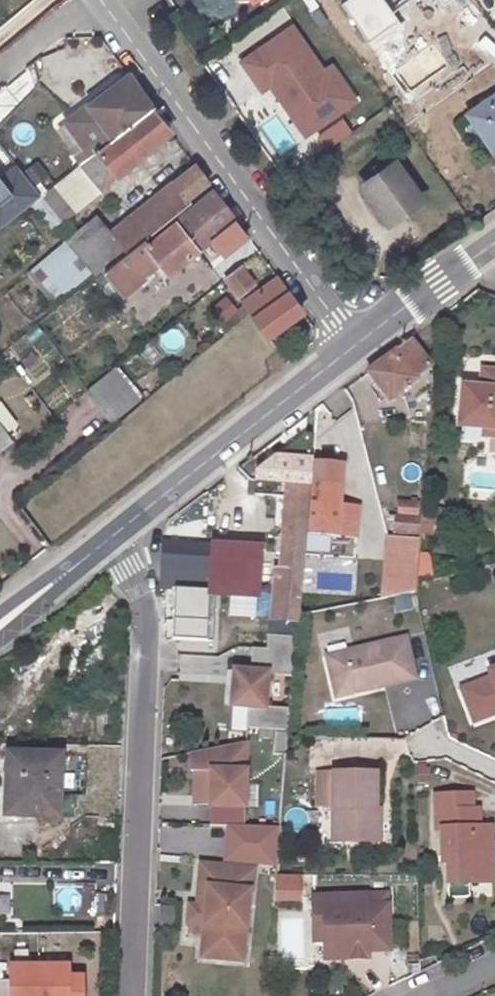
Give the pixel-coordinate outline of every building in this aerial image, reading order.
[(423,11),(439,0),(416,0),(423,11)] [(292,24),(238,60),(261,94),(269,88),(303,138),(357,101),(331,62),(322,68),(292,24)] [(129,75),(72,117),(91,144),(84,150),(76,156),(81,165),(151,110),(153,108),(129,75)] [(490,145),(494,142),(494,94),(467,113),(490,145)] [(151,110),(81,165),(95,180),(102,174),(99,171),(110,162),(120,173),(169,131),(151,110)] [(64,123),(84,150),(91,144),(72,117),(64,123)] [(20,169),(31,186),(46,177),(35,160),(20,169)] [(102,174),(95,180),(102,189),(120,173),(110,162),(99,171),(102,174)] [(364,184),(386,217),(399,207),(403,212),(419,200),(393,163),(364,184)] [(75,233),(104,270),(126,252),(127,253),(145,239),(172,216),(191,201),(189,197),(208,182),(194,164),(131,214),(130,213),(116,224),(117,226),(111,232),(97,214),(75,233)] [(61,223),(97,192),(74,165),(38,195),(61,223)] [(38,199),(11,167),(0,175),(0,229),(38,199)] [(214,190),(176,221),(198,251),(236,220),(214,190)] [(145,239),(127,253),(126,252),(104,270),(103,271),(105,274),(100,277),(104,282),(109,278),(123,295),(160,265),(168,275),(198,251),(176,221),(149,243),(145,239)] [(67,239),(92,270),(95,276),(103,271),(104,270),(75,233),(67,239)] [(27,271),(52,303),(92,270),(67,239),(27,271)] [(241,266),(225,278),(239,296),(255,284),(241,266)] [(243,302),(251,314),(268,335),(302,310),(277,276),(243,302)] [(228,312),(238,323),(245,317),(236,306),(228,312)] [(158,333),(162,339),(167,335),(162,330),(158,333)] [(432,368),(411,340),(367,373),(389,401),(432,368)] [(88,390),(99,405),(111,421),(139,399),(114,369),(88,390)] [(494,437),(494,372),(483,370),(482,388),(463,387),(460,426),(484,428),(484,436),(494,437)] [(410,397),(396,399),(398,417),(412,416),(410,397)] [(10,440),(0,427),(0,447),(10,440)] [(339,505),(342,463),(311,461),(305,535),(337,537),(339,505)] [(339,505),(337,537),(357,539),(360,507),(339,505)] [(421,518),(396,516),(395,533),(420,536),(421,518)] [(337,537),(305,535),(303,557),(335,559),(337,537)] [(379,538),(379,596),(413,596),(413,579),(422,579),(422,538),(379,538)] [(212,641),(213,596),(257,598),(259,548),(163,543),(161,588),(173,589),(172,639),(212,641)] [(256,635),(253,670),(286,673),(289,638),(256,635)] [(404,638),(324,657),(334,699),(414,679),(404,638)] [(460,689),(473,722),(494,713),(494,669),(487,672),(489,678),(460,689)] [(264,673),(228,670),(224,711),(260,714),(264,673)] [(334,725),(366,719),(363,703),(331,709),(334,725)] [(273,869),(274,832),(242,829),(245,741),(187,753),(185,810),(207,812),(207,828),(223,828),(220,863),(273,869)] [(57,817),(59,755),(7,752),(4,814),(57,817)] [(373,772),(315,773),(316,805),(330,804),(330,841),(377,841),(377,822),(373,819),(373,809),(373,772)] [(469,795),(433,797),(434,831),(439,831),(440,846),(445,846),(446,857),(440,857),(440,864),(445,864),(446,885),(467,884),(491,883),(491,861),(483,861),(482,828),(478,828),(478,810),(470,810),(469,795)] [(490,827),(482,828),(483,861),(491,861),(490,827)] [(252,893),(253,872),(201,868),(199,889),(206,890),(205,910),(198,909),(188,908),(187,927),(204,928),(202,946),(205,946),(241,949),(244,950),(249,894),(252,893)] [(467,884),(446,885),(447,900),(468,898),(467,884)] [(206,890),(199,889),(198,909),(205,910),(206,890)] [(365,896),(312,897),(312,917),(323,917),(323,941),(323,959),(347,959),(347,942),(366,942),(367,952),(388,951),(386,906),(365,906),(365,896)] [(84,915),(98,915),(99,898),(84,897),(84,915)] [(323,917),(312,917),(313,941),(323,941),(323,917)] [(347,942),(347,959),(367,958),(367,952),(366,942),(347,942)] [(205,946),(204,957),(240,961),(241,949),(205,946)] [(0,983),(0,995),(81,995),(81,975),(62,976),(62,966),(2,967),(2,983),(0,983)]
